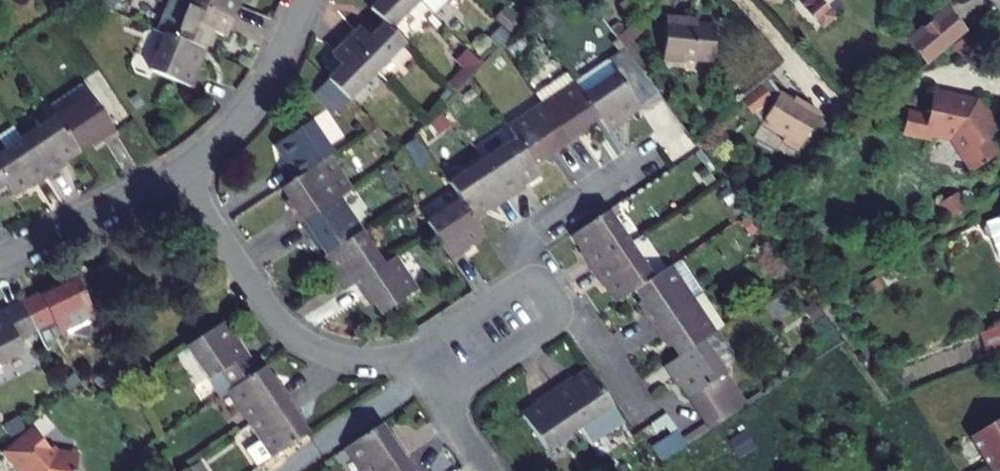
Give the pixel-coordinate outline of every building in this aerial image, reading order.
[(119,14),(125,0),(86,0),(119,14)] [(196,3),(237,21),(244,4),(235,0),(197,0),(196,3)] [(376,21),(392,38),(398,43),(426,14),(412,0),(381,0),(390,9),(376,21)] [(426,14),(441,0),(412,0),(426,14)] [(819,26),(833,15),(820,0),(796,0),(819,26)] [(978,2),(977,0),(955,0),(951,3),(961,15),(978,2)] [(196,3),(180,40),(209,53),(217,35),(229,40),(237,21),(196,3)] [(910,45),(892,60),(910,81),(968,34),(947,8),(907,42),(910,45)] [(694,13),(674,11),(669,57),(689,59),(690,54),(717,57),(721,20),(693,17),(694,13)] [(647,24),(638,15),(623,29),(632,38),(647,24)] [(833,15),(819,26),(825,33),(839,21),(833,15)] [(972,34),(952,50),(967,68),(986,51),(972,34)] [(171,36),(154,76),(197,95),(206,76),(201,73),(209,53),(180,40),(171,36)] [(415,59),(398,43),(392,38),(377,52),(368,43),(355,56),(387,87),(415,59)] [(616,76),(584,98),(598,118),(610,136),(624,125),(621,121),(638,110),(642,116),(663,102),(626,48),(606,61),(616,76)] [(860,51),(850,60),(853,64),(864,55),(860,51)] [(359,115),(387,87),(355,56),(341,71),(349,79),(336,93),(359,115)] [(606,61),(574,83),(584,98),(616,76),(606,61)] [(743,94),(762,120),(787,133),(785,137),(801,145),(822,104),(808,96),(804,102),(779,89),(768,77),(743,94)] [(58,112),(89,92),(82,81),(51,101),(58,112)] [(574,83),(539,106),(566,146),(582,136),(578,131),(598,118),(584,98),(574,83)] [(89,92),(58,112),(80,144),(96,133),(100,139),(116,129),(90,90),(89,92)] [(937,93),(929,131),(935,138),(955,142),(973,171),(979,173),(995,163),(997,160),(988,145),(999,136),(999,129),(989,112),(983,115),(978,106),(967,103),(967,101),(964,99),(937,93)] [(507,128),(516,141),(531,163),(546,153),(550,158),(566,146),(539,106),(507,128)] [(58,112),(24,134),(49,172),(66,161),(62,156),(80,144),(58,112)] [(307,123),(271,147),(282,163),(276,167),(288,185),(311,169),(324,161),(329,157),(307,123)] [(0,150),(0,170),(8,183),(12,189),(29,178),(32,183),(49,172),(24,134),(0,150)] [(516,141),(482,163),(509,203),(524,193),(521,188),(540,176),(531,163),(516,141)] [(324,161),(311,169),(332,202),(345,192),(324,161)] [(447,186),(459,205),(470,222),(487,211),(490,216),(509,203),(482,163),(447,186)] [(332,202),(311,169),(288,185),(276,193),(286,208),(280,212),(291,229),(332,202)] [(8,183),(0,170),(0,188),(8,183)] [(943,210),(952,224),(969,213),(959,199),(955,197),(943,205),(943,210)] [(356,238),(332,202),(291,229),(303,246),(309,242),(321,260),(356,238)] [(459,205),(426,227),(452,265),(469,254),(466,249),(482,239),(470,222),(459,205)] [(619,209),(583,232),(594,249),(587,253),(599,270),(641,243),(619,209)] [(378,271),(356,238),(321,260),(331,276),(326,280),(337,298),(350,290),(378,271)] [(663,277),(641,243),(599,270),(609,286),(616,282),(628,300),(645,289),(663,277)] [(390,263),(378,271),(350,290),(361,308),(366,305),(377,320),(412,297),(390,263)] [(681,265),(663,277),(645,289),(655,305),(649,309),(661,326),(703,298),(681,265)] [(63,285),(28,301),(43,333),(61,324),(67,336),(102,319),(84,281),(66,290),(63,285)] [(725,333),(703,298),(661,326),(671,342),(677,338),(689,356),(715,340),(725,333)] [(30,352),(25,341),(43,333),(28,301),(0,314),(0,366),(30,352)] [(218,328),(181,351),(202,383),(214,376),(225,392),(254,374),(232,340),(227,343),(218,328)] [(756,402),(715,340),(689,356),(674,366),(684,382),(689,379),(720,426),(756,402)] [(181,351),(169,359),(190,391),(202,383),(181,351)] [(261,369),(254,374),(225,392),(247,426),(288,400),(276,381),(271,384),(261,369)] [(575,376),(561,386),(588,427),(620,406),(597,370),(579,382),(575,376)] [(545,404),(531,413),(554,449),(588,427),(561,386),(542,398),(545,404)] [(298,415),(288,400),(247,426),(269,460),(305,437),(293,419),(298,415)] [(974,436),(996,470),(999,470),(999,419),(974,436)] [(7,445),(30,470),(77,470),(80,453),(57,450),(33,422),(7,445)] [(347,449),(361,470),(387,470),(409,456),(397,438),(392,441),(382,426),(347,449)] [(409,456),(387,470),(419,470),(409,456)]
